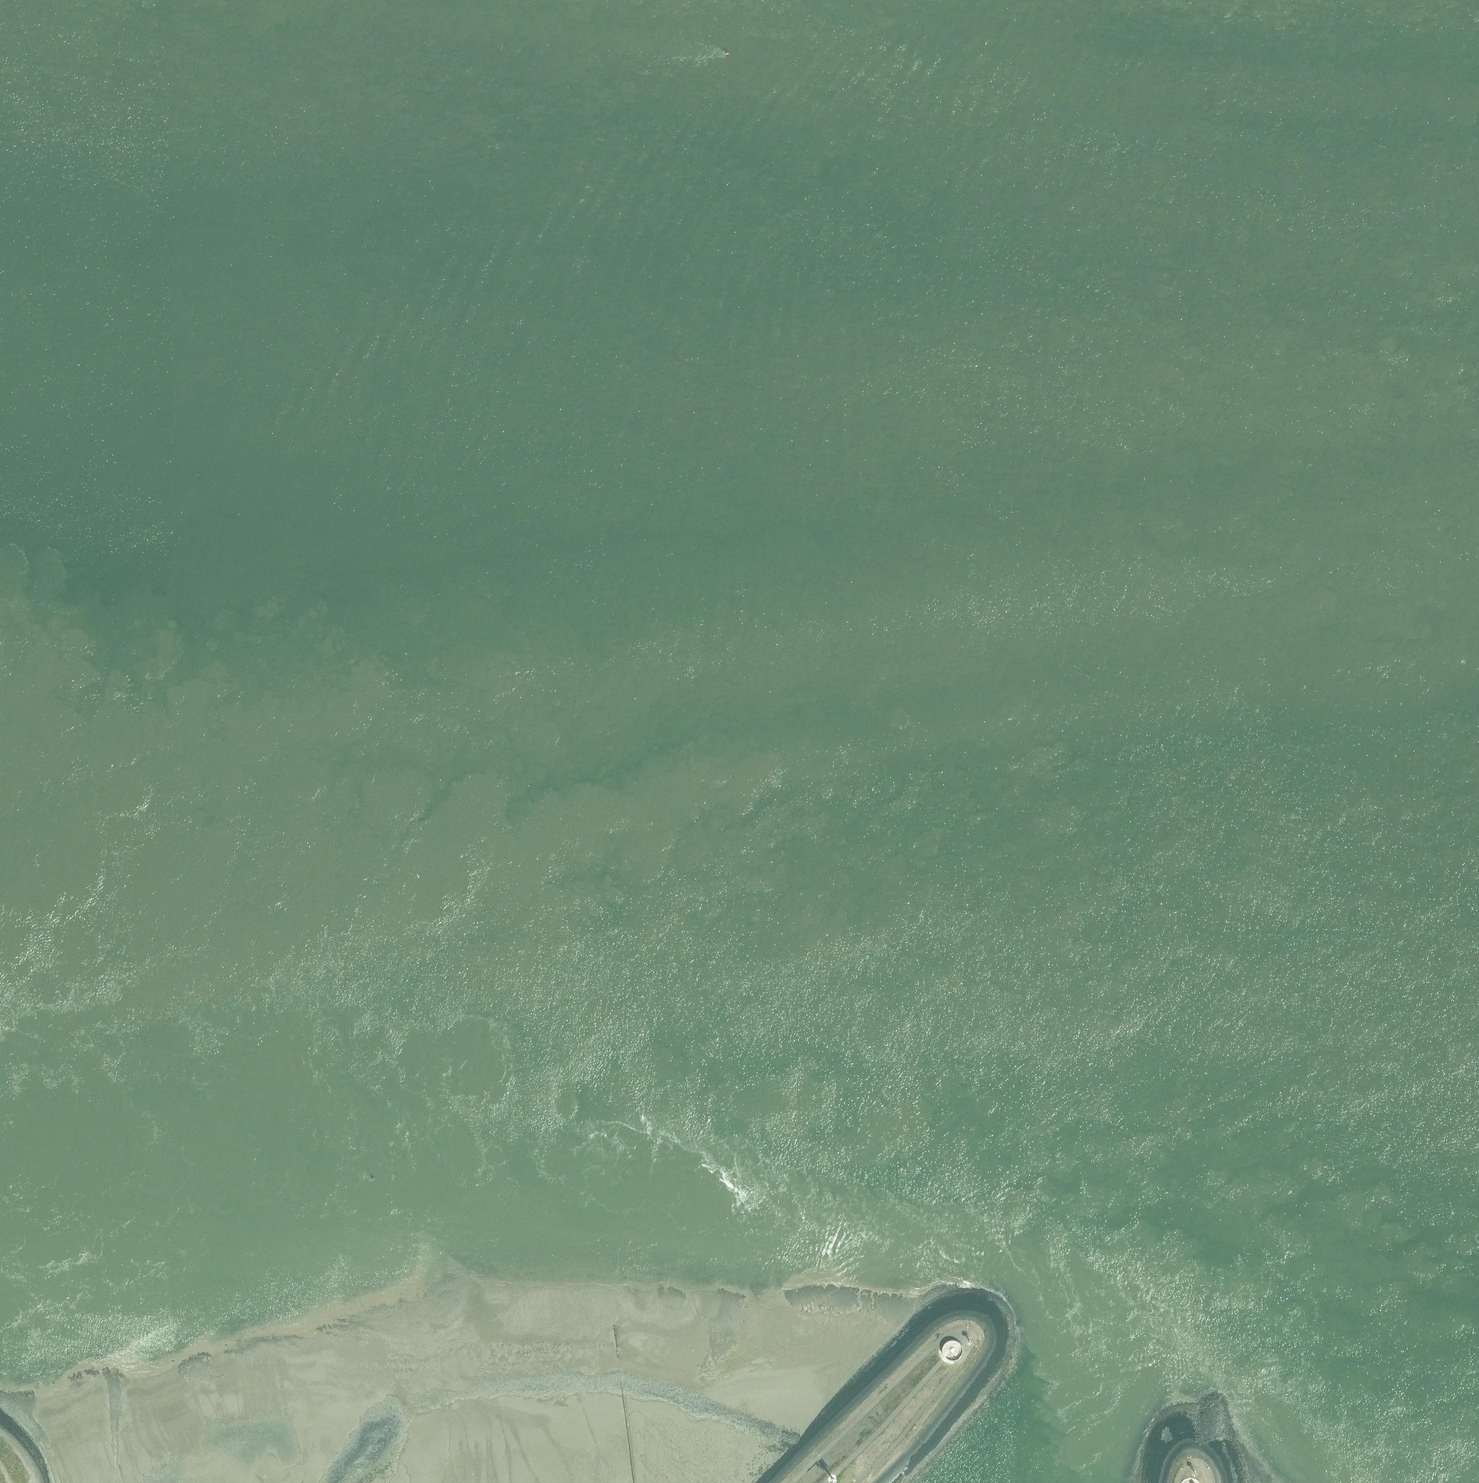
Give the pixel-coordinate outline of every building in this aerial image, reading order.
[(942,1346),(942,1350),(942,1353),(944,1356),(946,1358),(950,1360),(953,1360),(956,1359),(959,1357),(962,1355),(963,1351),(963,1348),(962,1344),(959,1341),(956,1340),(953,1339),(949,1339),(946,1341),(944,1343),(942,1346)] [(831,1482),(834,1482),(837,1482),(837,1476),(831,1475),(828,1480),(831,1482)]
